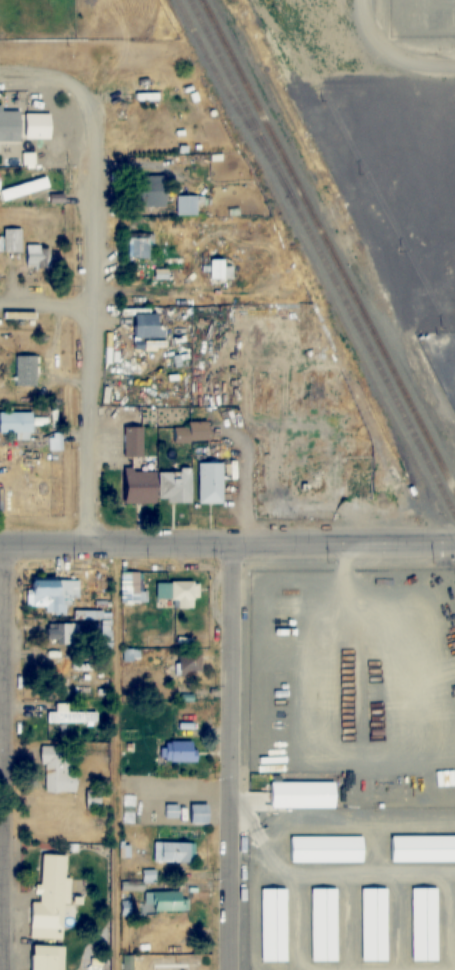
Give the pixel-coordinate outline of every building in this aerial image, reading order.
[(21,141),(21,111),(2,111),(2,110),(0,110),(0,141),(21,141)] [(26,139),(51,139),(51,114),(26,114),(26,139)] [(139,176),(139,207),(167,207),(167,176),(139,176)] [(0,204),(27,202),(27,193),(48,192),(47,181),(0,183),(0,202),(0,204)] [(200,196),(176,196),(176,215),(200,215),(200,196)] [(3,228),(3,236),(0,236),(0,251),(22,251),(22,228),(3,228)] [(151,258),(151,233),(127,233),(127,258),(151,258)] [(25,245),(25,267),(51,267),(51,245),(25,245)] [(232,266),(225,266),(225,259),(211,259),(211,280),(232,280),(232,266)] [(14,386),(36,386),(36,355),(14,355),(14,386)] [(33,433),(33,412),(0,412),(0,433),(33,433)] [(173,427),(173,442),(209,442),(209,422),(186,422),(186,427),(173,427)] [(124,456),(143,456),(143,427),(124,427),(124,456)] [(198,503),(223,503),(223,463),(198,463),(198,503)] [(192,502),(192,469),(160,469),(160,502),(192,502)] [(157,470),(124,470),(124,502),(157,502),(157,470)] [(139,572),(120,572),(120,603),(139,603),(139,572)] [(43,607),(43,615),(66,615),(66,600),(79,600),(78,579),(26,580),(26,607),(43,607)] [(199,600),(199,582),(165,582),(165,599),(175,599),(175,609),(192,609),(192,600),(199,600)] [(79,645),(79,624),(47,624),(47,645),(79,645)] [(179,676),(201,676),(201,653),(179,653),(179,676)] [(97,712),(67,712),(67,704),(58,704),(58,713),(45,713),(45,724),(97,724),(97,712)] [(160,762),(197,761),(197,741),(160,742),(160,762)] [(74,792),(74,746),(40,746),(40,792),(74,792)] [(336,782),(268,782),(268,808),(336,808),(336,782)] [(164,818),(178,818),(178,805),(164,805),(164,818)] [(209,824),(209,805),(187,805),(187,824),(209,824)] [(389,864),(454,864),(454,834),(389,834),(389,864)] [(363,837),(288,837),(288,863),(363,863),(363,837)] [(153,843),(153,863),(193,863),(193,843),(153,843)] [(66,855),(40,855),(40,904),(66,904),(66,855)] [(361,961),(387,961),(387,888),(361,888),(361,961)] [(438,961),(438,888),(411,888),(411,961),(438,961)] [(261,961),(287,961),(287,889),(261,889),(261,961)] [(310,961),(337,961),(337,889),(310,889),(310,961)] [(143,911),(186,911),(186,891),(143,891),(143,911)] [(54,956),(31,956),(31,969),(54,969),(54,956)]
